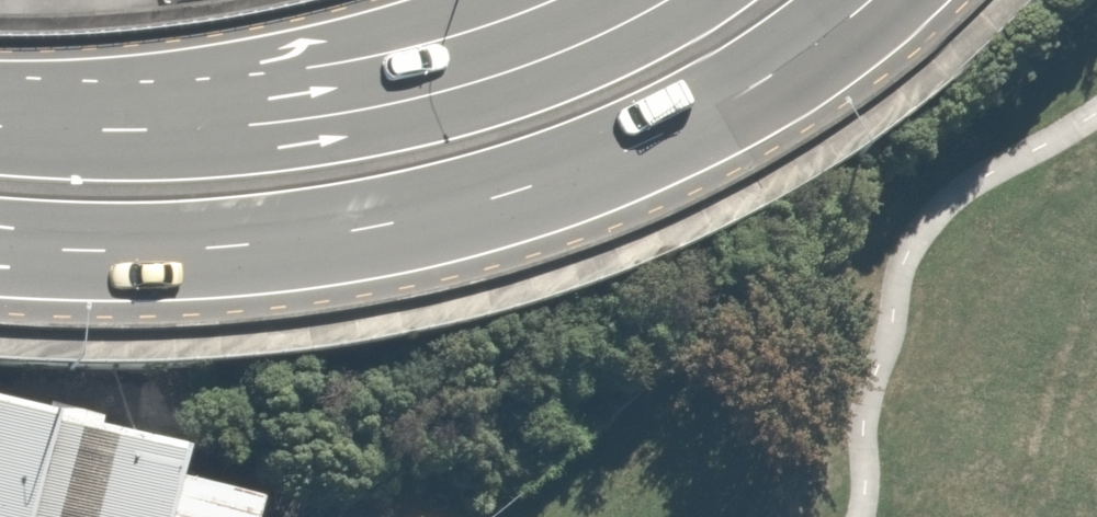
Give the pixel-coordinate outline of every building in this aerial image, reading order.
[(268,496),(182,472),(190,443),(0,392),(0,516),(262,516),(268,496)]
